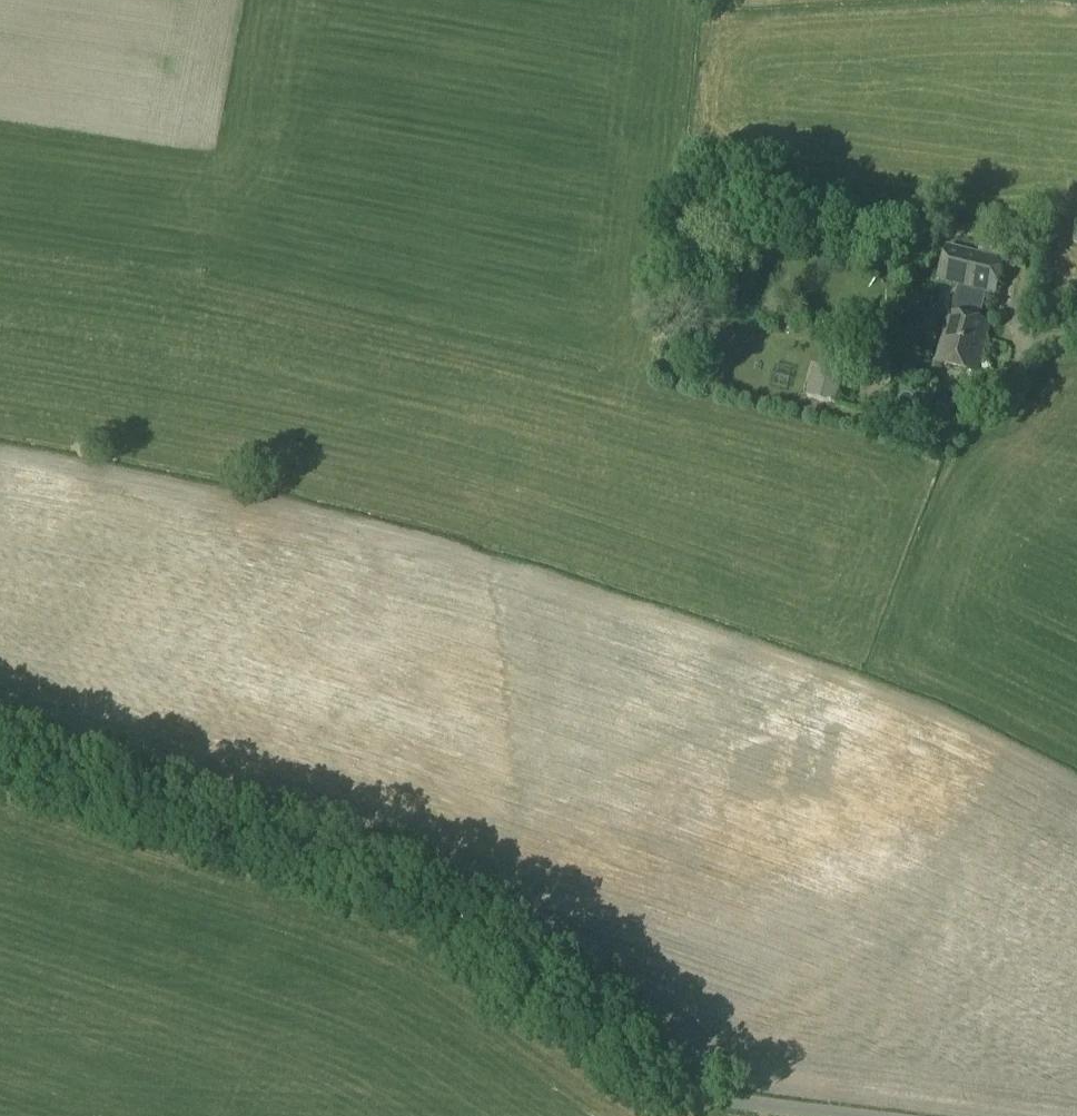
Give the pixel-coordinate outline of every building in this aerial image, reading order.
[(996,299),(1004,263),(945,248),(937,285),(969,292),(962,320),(949,317),(937,365),(975,375),(988,327),(977,324),(984,296),(996,299)] [(833,408),(842,377),(809,367),(799,398),(833,408)] [(957,388),(934,382),(926,414),(950,419),(957,388)]
